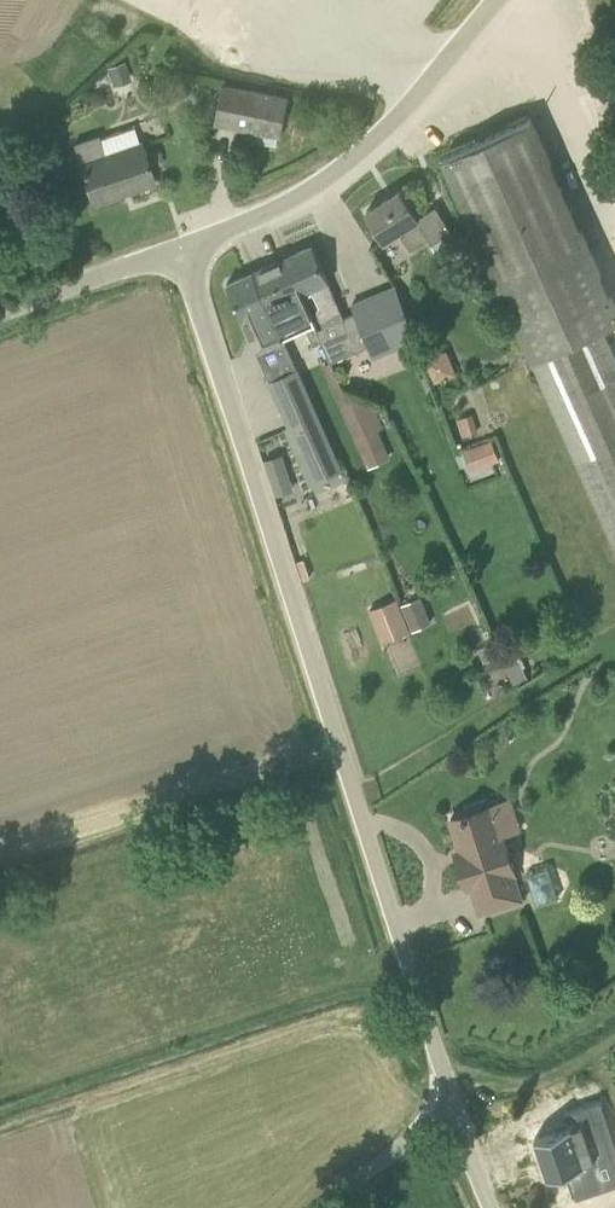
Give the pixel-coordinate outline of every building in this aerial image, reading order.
[(113,81),(131,74),(126,61),(108,67),(113,81)] [(216,122),(251,129),(282,135),(289,97),(223,84),(216,122)] [(529,117),(441,156),(457,190),(533,358),(603,327),(614,323),(614,308),(529,117)] [(106,155),(100,139),(99,135),(74,144),(81,163),(80,164),(93,203),(155,181),(141,142),(106,155)] [(400,189),(367,210),(386,239),(399,231),(411,250),(433,236),(436,241),(452,231),(435,205),(418,216),(400,189)] [(322,340),(323,341),(332,361),(372,344),(362,323),(350,329),(313,244),(286,256),(303,293),(307,292),(310,299),(312,297),(325,325),(317,329),(322,340)] [(317,329),(315,324),(316,323),(303,293),(286,256),(255,270),(271,307),(284,337),(290,335),(306,328),(313,344),(322,340),(317,329)] [(248,318),(257,337),(261,347),(257,349),(311,469),(320,465),(325,476),(343,468),(284,337),(271,307),(255,270),(228,282),(245,319),(248,318)] [(362,323),(372,344),(395,333),(401,346),(422,336),(398,281),(353,301),(357,310),(362,323)] [(603,327),(533,358),(614,541),(614,354),(603,327)] [(458,374),(448,349),(426,358),(435,383),(458,374)] [(368,466),(395,455),(370,395),(344,406),(368,466)] [(459,416),(464,434),(478,430),(473,412),(459,416)] [(473,471),(502,459),(493,438),(464,450),(473,471)] [(263,456),(273,492),(293,486),(283,451),(263,456)] [(431,622),(421,596),(401,604),(412,630),(431,622)] [(370,609),(383,642),(411,631),(398,599),(370,609)] [(530,676),(524,665),(510,672),(515,683),(530,676)] [(456,851),(460,861),(468,887),(473,886),(481,910),(521,897),(513,873),(516,872),(505,836),(522,830),(512,798),(486,807),(485,803),(469,808),(470,812),(452,818),(462,849),(456,851)] [(572,1126),(536,1138),(549,1175),(585,1163),(584,1160),(608,1152),(602,1134),(578,1142),(572,1126)]
